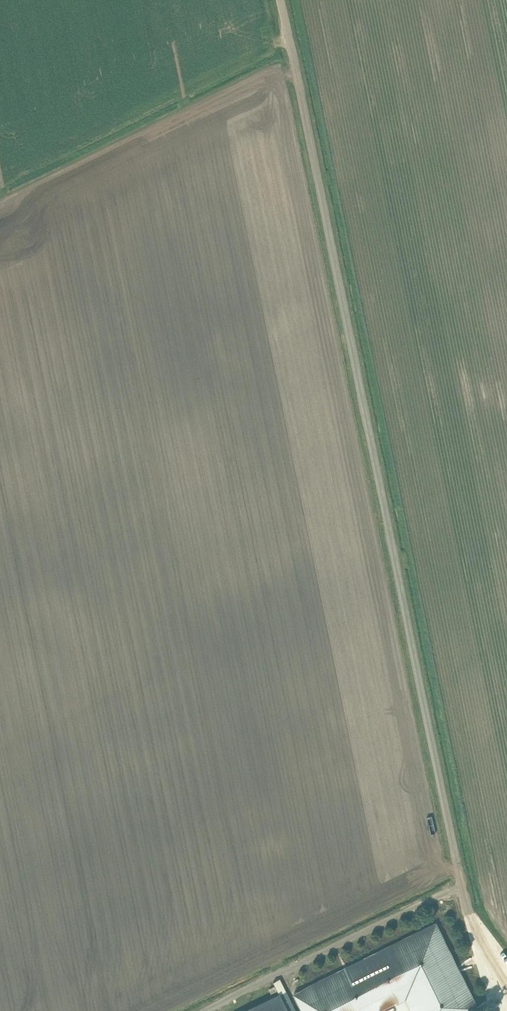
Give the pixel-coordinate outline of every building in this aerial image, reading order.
[(294,992),(304,1010),(377,1010),(406,997),(413,1010),(468,1010),(478,1006),(436,922),(294,992)] [(244,1010),(288,1010),(280,993),(244,1010)] [(377,1010),(413,1010),(406,997),(377,1010)]
